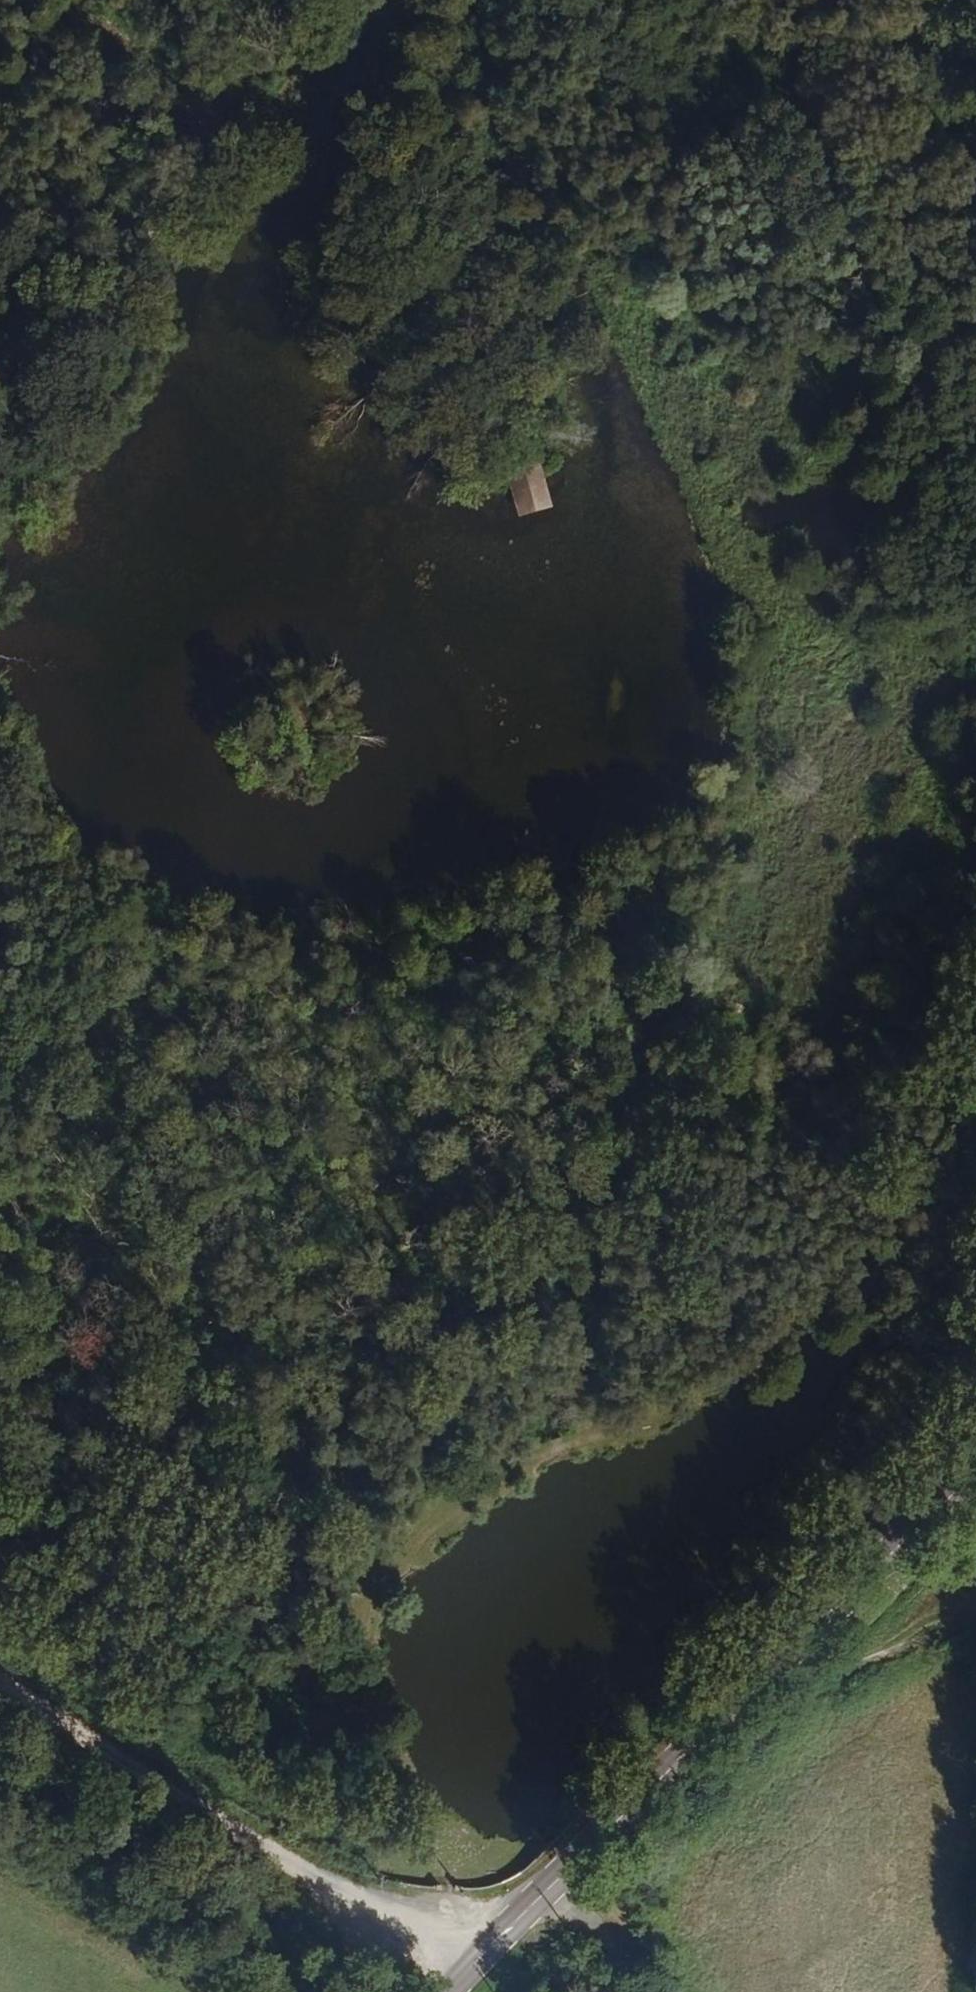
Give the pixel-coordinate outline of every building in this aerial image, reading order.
[(525,469),(508,473),(518,516),(552,507),(542,465),(525,469)]
